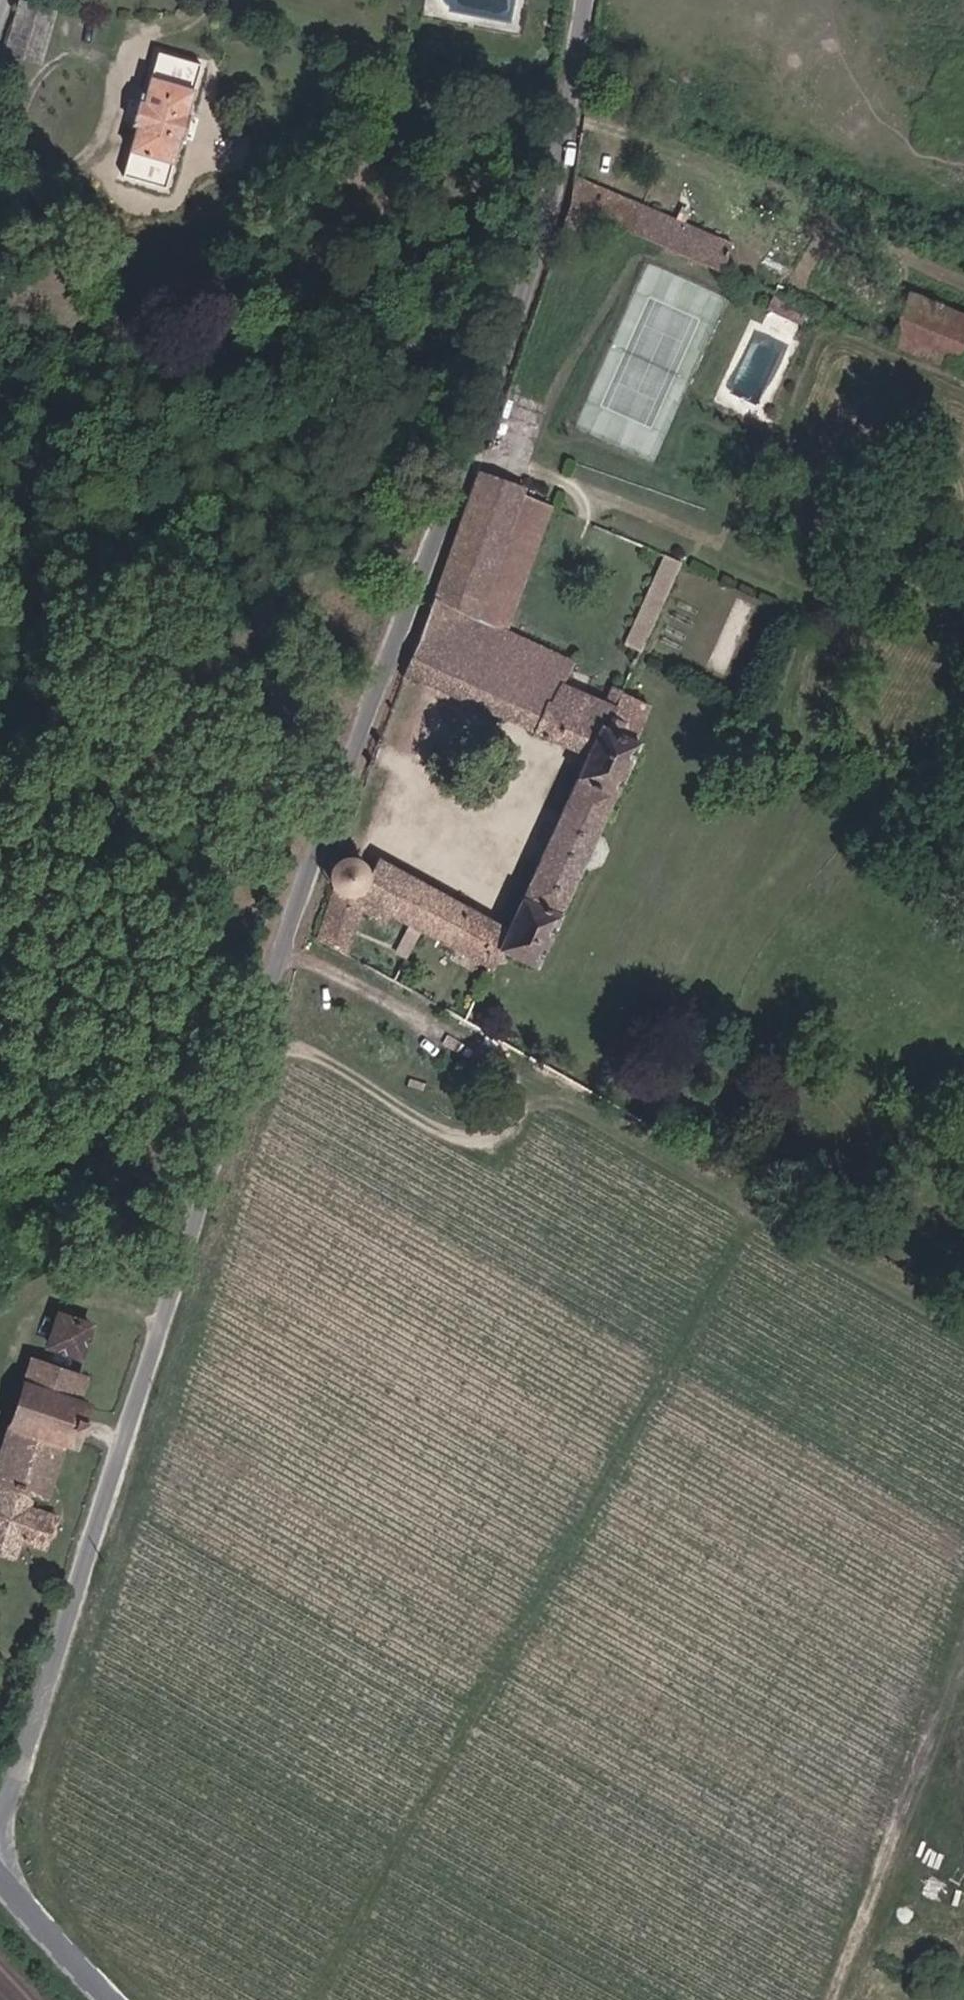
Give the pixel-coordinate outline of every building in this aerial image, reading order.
[(44,61),(54,8),(16,1),(6,54),(44,61)] [(174,155),(178,156),(187,123),(183,122),(189,97),(188,97),(195,72),(153,60),(146,85),(145,85),(138,111),(135,109),(128,134),(132,135),(125,160),(126,161),(119,185),(161,197),(168,171),(169,172),(174,155)] [(581,244),(586,229),(567,222),(561,238),(581,244)] [(637,249),(718,285),(728,259),(648,223),(637,249)] [(963,365),(963,331),(913,310),(891,360),(930,376),(954,387),(963,365)] [(408,669),(397,690),(574,772),(493,943),(358,875),(350,895),(322,882),(311,910),(326,917),(310,959),(325,968),(333,973),(353,925),(475,984),(485,964),(517,979),(629,754),(621,750),(634,722),(592,702),(584,717),(550,704),(560,681),(495,650),(468,637),(515,513),(471,493),(408,669)] [(544,526),(515,513),(468,637),(495,650),(544,526)] [(674,582),(657,574),(614,661),(631,669),(674,582)] [(77,1335),(50,1324),(38,1355),(65,1365),(77,1335)] [(47,1451),(62,1409),(68,1391),(20,1372),(0,1429),(0,1550),(23,1558),(35,1525),(21,1520),(47,1451)] [(76,1414),(62,1409),(47,1451),(61,1456),(76,1414)]
